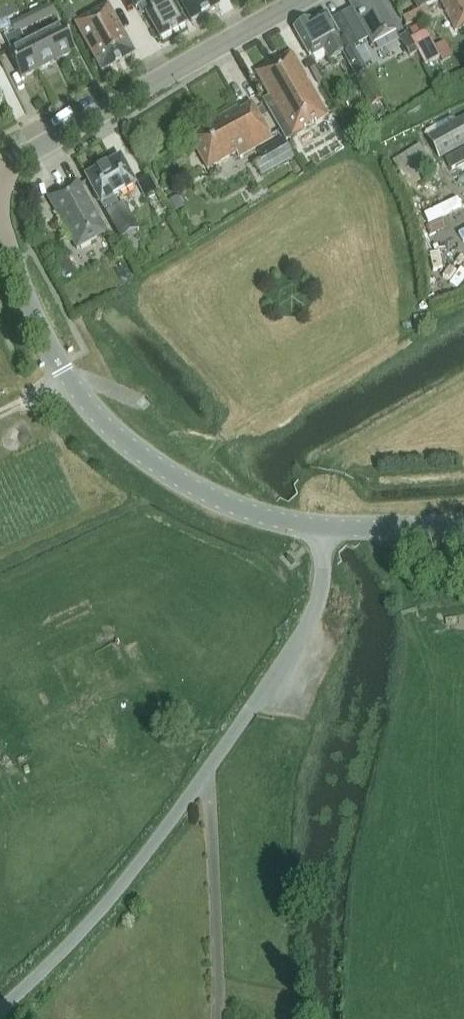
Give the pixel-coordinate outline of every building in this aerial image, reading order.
[(186,25),(172,0),(169,0),(168,1),(167,0),(131,0),(136,9),(141,6),(160,40),(186,25)] [(191,23),(218,7),(214,0),(178,0),(191,23)] [(396,32),(378,0),(358,0),(350,5),(353,11),(342,17),(357,44),(368,38),(372,45),(396,32)] [(417,10),(436,0),(412,0),(417,10)] [(463,26),(463,0),(438,0),(454,31),(463,26)] [(33,14),(38,23),(55,15),(50,5),(33,14)] [(101,73),(134,54),(108,6),(74,25),(101,73)] [(13,18),(7,7),(0,10),(0,24),(13,18)] [(20,32),(38,23),(33,14),(15,22),(20,32)] [(356,78),(366,72),(352,47),(357,44),(342,17),(331,23),(326,14),(310,23),(309,21),(294,30),(309,57),(310,57),(312,60),(313,60),(311,57),(323,50),(329,60),(341,53),(356,78)] [(19,33),(20,32),(15,22),(10,25),(14,34),(5,39),(10,51),(7,52),(21,79),(39,70),(25,43),(19,33)] [(56,61),(75,52),(61,25),(43,34),(56,61)] [(439,58),(426,31),(410,39),(424,66),(439,58)] [(417,52),(406,33),(399,37),(410,56),(417,52)] [(39,70),(56,61),(43,34),(25,43),(39,70)] [(285,140),(327,116),(291,52),(279,59),(280,61),(270,67),(269,65),(255,73),(268,98),(262,101),(285,140)] [(375,88),(362,95),(369,107),(381,99),(375,88)] [(238,158),(271,139),(251,104),(241,110),(238,106),(208,123),(210,127),(189,139),(207,170),(235,154),(238,158)] [(427,138),(439,159),(463,145),(463,117),(427,138)] [(292,155),(282,138),(258,152),(268,169),(292,155)] [(407,188),(434,173),(419,146),(393,161),(407,188)] [(450,171),(463,164),(463,151),(445,161),(450,171)] [(114,197),(135,185),(120,157),(85,177),(118,237),(137,226),(129,214),(125,216),(114,197)] [(157,192),(150,177),(137,183),(144,199),(157,192)] [(218,193),(211,181),(200,187),(207,199),(218,193)] [(76,250),(106,233),(77,182),(47,199),(76,250)] [(170,202),(175,213),(183,210),(178,199),(170,202)] [(74,274),(67,260),(55,266),(63,280),(74,274)]
